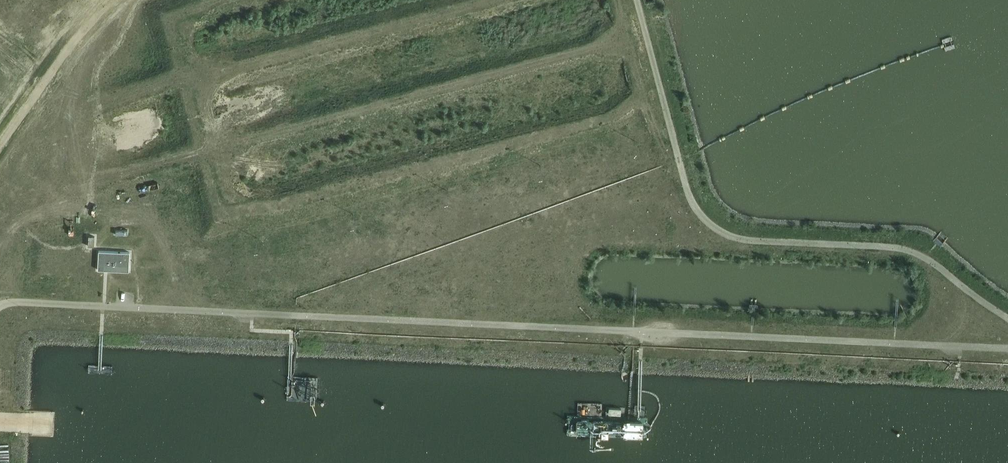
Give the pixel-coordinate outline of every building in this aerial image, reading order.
[(130,251),(99,250),(98,268),(129,270),(130,251)]
